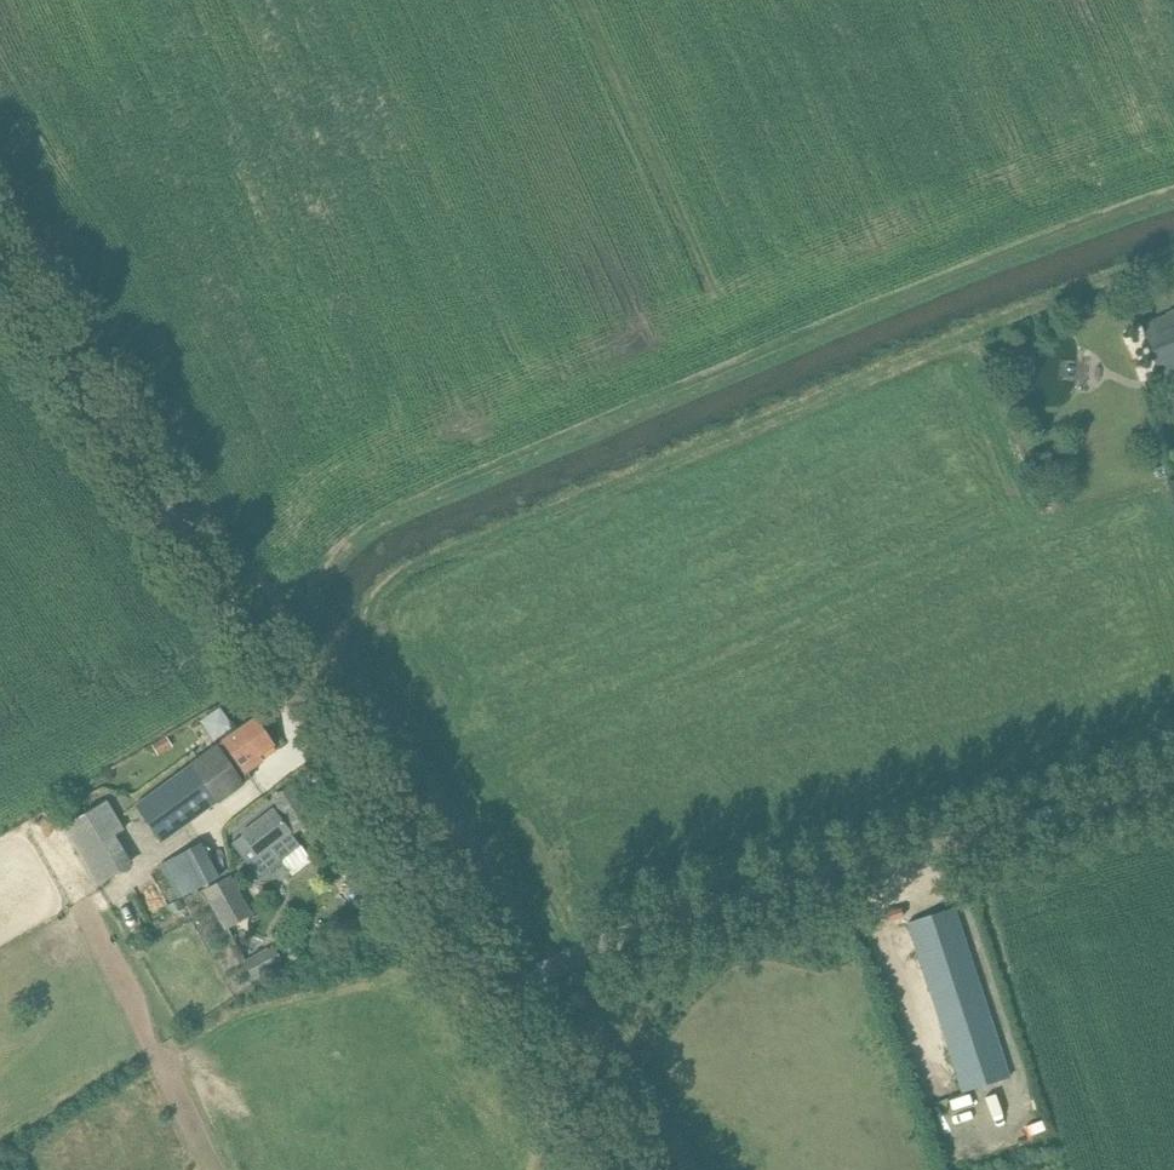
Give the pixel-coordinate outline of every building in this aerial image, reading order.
[(1141,325),(1160,375),(1173,369),(1173,313),(1171,314),(1141,325)] [(236,733),(225,740),(246,771),(262,761),(261,760),(275,751),(276,750),(272,745),(273,744),(256,719),(236,733)] [(166,735),(151,743),(157,754),(172,745),(166,735)] [(246,771),(225,740),(217,745),(136,805),(161,841),(251,777),(246,771)] [(312,820),(291,787),(275,797),(295,830),(312,820)] [(81,858),(112,838),(122,832),(103,802),(62,828),(81,858)] [(231,843),(258,878),(300,845),(274,810),(231,843)] [(182,899),(223,874),(202,840),(161,864),(182,899)] [(206,890),(227,928),(250,915),(229,878),(206,890)] [(954,908),(908,923),(963,1092),(1009,1077),(954,908)] [(246,963),(254,978),(277,965),(268,950),(246,963)]
